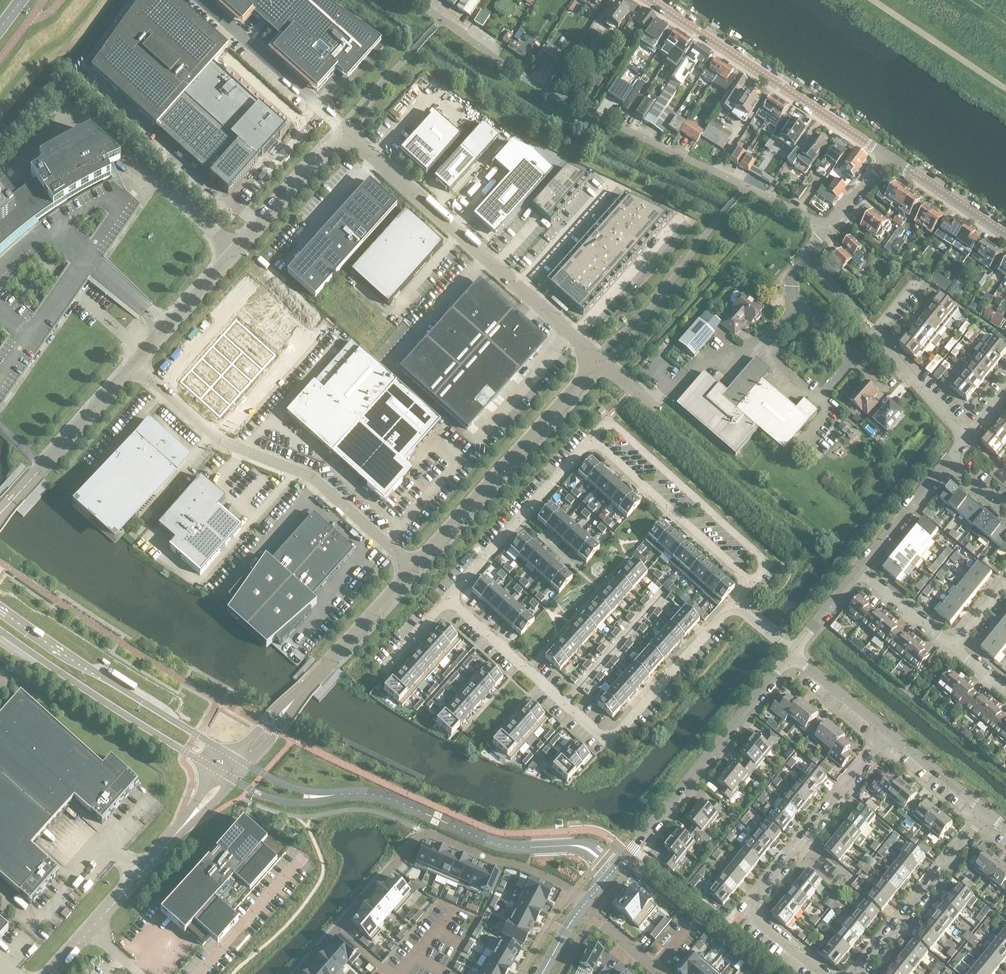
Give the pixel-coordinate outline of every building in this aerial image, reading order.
[(92,70),(102,79),(156,128),(185,97),(213,65),(228,49),(176,1),(174,0),(142,0),(92,70)] [(244,23),(252,14),(241,4),(244,0),(219,0),(244,23)] [(286,37),(273,52),(317,91),(336,70),(347,80),(381,41),(322,0),(245,0),(286,37)] [(457,7),(470,16),(480,0),(462,0),(457,7)] [(590,1),(588,5),(594,9),(597,6),(598,7),(603,0),(591,0),(590,1)] [(618,29),(629,12),(615,2),(611,9),(612,10),(605,20),(618,29)] [(647,30),(656,17),(642,8),(638,14),(635,13),(626,27),(630,30),(636,22),(647,30)] [(481,11),(474,22),(483,28),(490,16),(481,11)] [(655,21),(645,38),(643,41),(655,48),(656,45),(667,29),(655,21)] [(592,47),(600,34),(591,29),(583,42),(592,47)] [(625,45),(632,34),(625,30),(618,41),(625,45)] [(669,42),(666,45),(675,51),(684,37),(676,31),(672,37),(670,36),(667,41),(669,42)] [(508,44),(514,35),(509,32),(503,41),(508,44)] [(691,42),(684,37),(675,51),(680,54),(675,62),(681,67),(686,59),(684,57),(687,53),(684,51),(691,42)] [(508,48),(524,57),(527,52),(510,43),(508,48)] [(688,60),(686,59),(681,67),(658,101),(653,98),(647,107),(652,110),(645,121),(653,127),(689,73),(686,70),(690,63),(695,66),(699,62),(701,63),(700,65),(701,67),(700,68),(704,71),(707,67),(705,66),(713,55),(698,45),(688,60)] [(560,71),(567,61),(546,47),(539,57),(560,71)] [(710,81),(713,83),(726,64),(717,59),(712,66),(710,65),(707,69),(715,74),(710,81)] [(734,70),(726,64),(713,83),(716,85),(721,78),(728,83),(719,96),(724,99),(737,79),(731,75),(734,70)] [(286,130),(213,65),(185,97),(257,162),(286,130)] [(737,79),(724,99),(720,105),(746,122),(759,101),(757,100),(754,95),(750,92),(747,93),(741,90),(747,80),(739,75),(737,79)] [(633,90),(617,80),(607,95),(623,106),(633,90)] [(642,97),(633,91),(627,101),(623,107),(632,112),(635,107),(636,107),(642,97)] [(762,106),(750,126),(754,128),(753,130),(758,134),(761,130),(780,101),(772,96),(764,107),(762,106)] [(156,128),(156,129),(215,182),(218,178),(221,182),(218,185),(228,194),(257,162),(185,97),(156,128)] [(781,122),(784,118),(781,117),(788,106),(780,101),(761,130),(772,137),(781,122)] [(675,116),(672,114),(667,111),(656,128),(661,131),(660,132),(664,134),(675,116)] [(427,175),(461,137),(435,114),(415,137),(414,136),(401,152),(427,175)] [(667,129),(677,136),(685,124),(675,117),(667,129)] [(791,120),(787,126),(781,122),(772,137),(771,138),(791,151),(805,129),(791,120)] [(703,132),(688,121),(680,132),(696,142),(703,132)] [(702,137),(703,138),(723,150),(732,134),(711,121),(708,126),(709,126),(702,137)] [(461,149),(434,179),(450,193),(477,163),(496,140),(482,127),(461,149)] [(0,252),(5,248),(10,243),(17,237),(23,232),(27,229),(35,223),(42,218),(47,214),(54,209),(62,205),(69,201),(78,195),(86,190),(95,186),(102,182),(111,178),(106,167),(121,160),(90,133),(84,136),(77,139),(71,142),(62,148),(50,154),(40,160),(44,167),(31,176),(36,184),(17,197),(0,174),(0,252)] [(787,161),(793,165),(805,174),(813,163),(826,145),(813,135),(801,152),(797,148),(787,161)] [(840,160),(846,151),(836,144),(822,163),(816,172),(826,179),(835,166),(840,160)] [(563,161),(565,155),(537,145),(535,152),(563,161)] [(746,152),(737,146),(728,160),(737,166),(746,152)] [(866,158),(855,149),(853,152),(848,149),(846,151),(840,160),(844,164),(849,167),(844,174),(851,179),(866,158)] [(745,155),(738,166),(748,172),(755,161),(745,155)] [(486,203),(476,214),(498,233),(545,181),(524,161),(509,177),(512,179),(494,199),(488,206),(486,203)] [(567,169),(561,176),(579,192),(589,181),(590,180),(567,169)] [(561,176),(554,183),(572,200),(579,192),(561,176)] [(2,416),(74,313),(83,300),(101,273),(109,260),(146,210),(135,200),(111,178),(102,182),(95,186),(86,190),(78,195),(69,201),(62,205),(54,209),(47,214),(42,218),(35,223),(27,229),(23,232),(17,237),(10,243),(5,248),(0,252),(0,414),(2,416)] [(837,198),(846,186),(837,179),(828,190),(837,198)] [(554,183),(547,191),(565,208),(572,200),(554,183)] [(885,200),(885,201),(884,203),(891,208),(904,189),(896,184),(885,200)] [(301,263),(290,275),(316,298),(397,207),(372,185),(317,245),(313,266),(301,263)] [(904,189),(891,208),(900,214),(912,195),(904,189)] [(547,191),(540,199),(558,215),(565,208),(547,191)] [(912,195),(900,214),(897,218),(896,218),(893,223),(902,228),(905,223),(904,222),(908,216),(909,217),(921,201),(912,195)] [(557,270),(547,283),(583,315),(594,303),(605,292),(615,280),(622,272),(629,265),(636,257),(643,249),(653,238),(671,218),(624,196),(623,197),(616,205),(606,216),(599,224),(592,232),(585,239),(578,247),(568,259),(557,270)] [(540,199),(532,207),(551,224),(558,215),(540,199)] [(921,223),(925,226),(935,211),(927,205),(922,212),(921,211),(918,214),(920,215),(915,223),(919,226),(921,223)] [(874,210),(868,218),(886,232),(890,226),(889,225),(890,223),(874,210)] [(944,217),(935,211),(925,226),(929,228),(927,231),(932,234),(944,217)] [(388,306),(443,245),(442,244),(441,245),(406,214),(407,213),(406,212),(351,273),(388,306)] [(886,232),(868,218),(861,226),(878,239),(879,237),(881,238),(886,232)] [(948,236),(957,242),(968,225),(959,220),(956,225),(947,219),(935,237),(944,243),(948,236)] [(976,231),(968,225),(957,242),(965,247),(963,250),(971,256),(981,241),(973,235),(976,231)] [(910,247),(899,239),(900,239),(895,235),(887,248),(892,251),(893,249),(904,256),(910,247)] [(861,262),(865,258),(863,257),(864,256),(859,251),(862,248),(851,238),(844,246),(849,251),(846,254),(842,250),(832,260),(843,270),(852,260),(860,268),(864,264),(861,262)] [(982,263),(993,247),(985,241),(982,245),(979,243),(971,256),(968,259),(966,263),(971,266),(976,259),(982,263)] [(993,247),(982,263),(990,268),(1001,252),(993,247)] [(1004,257),(996,268),(1000,271),(999,273),(1001,274),(1003,272),(1005,274),(1005,258),(1004,257)] [(938,272),(933,282),(948,290),(953,281),(938,272)] [(982,288),(989,278),(983,274),(976,284),(982,288)] [(260,276),(175,375),(225,417),(309,319),(260,276)] [(873,296),(859,281),(851,289),(866,304),(873,296)] [(956,293),(961,285),(954,281),(949,288),(952,290),(951,291),(954,293),(955,292),(956,293)] [(544,343),(482,288),(476,295),(472,292),(401,371),(467,430),(544,343)] [(970,304),(974,298),(963,291),(959,297),(970,304)] [(750,300),(744,295),(743,296),(739,293),(737,293),(734,294),(731,297),(731,300),(731,302),(735,305),(733,307),(736,309),(723,324),(735,334),(742,325),(740,324),(746,316),(754,319),(751,322),(752,322),(755,319),(756,320),(758,320),(761,317),(760,315),(759,314),(762,310),(754,303),(754,302),(751,299),(750,300)] [(959,310),(941,296),(934,305),(952,319),(959,310)] [(876,313),(883,305),(876,299),(869,307),(876,313)] [(952,319),(934,305),(927,313),(945,327),(952,319)] [(991,320),(995,313),(989,308),(984,315),(991,320)] [(945,327),(927,313),(921,321),(938,336),(945,327)] [(1001,327),(1005,320),(996,314),(992,320),(1001,327)] [(699,321),(679,344),(694,357),(714,334),(699,321)] [(938,336),(921,321),(914,330),(931,344),(938,336)] [(962,327),(967,331),(971,326),(966,323),(962,327)] [(969,333),(973,336),(977,331),(973,327),(969,333)] [(931,344),(914,330),(907,338),(924,352),(931,344)] [(991,336),(984,345),(1001,359),(1005,353),(1005,349),(991,336)] [(924,352),(907,338),(900,347),(917,361),(924,352)] [(949,344),(953,348),(957,343),(953,339),(949,344)] [(955,349),(959,353),(963,348),(959,344),(955,349)] [(1001,359),(984,345),(977,353),(994,368),(1001,359)] [(314,384),(287,414),(385,502),(412,471),(403,464),(440,422),(360,350),(323,392),(314,384)] [(994,368),(977,353),(970,362),(988,376),(994,368)] [(934,360),(939,364),(943,360),(938,356),(934,360)] [(796,410),(763,381),(770,372),(755,359),(726,392),(704,373),(676,405),(736,456),(758,430),(784,452),(818,413),(804,401),(796,410)] [(926,370),(931,374),(939,364),(934,360),(926,370)] [(941,366),(947,371),(950,366),(945,362),(941,366)] [(988,376),(970,362),(963,370),(981,384),(988,376)] [(934,376),(939,380),(947,371),(941,366),(934,376)] [(981,384),(963,370),(957,379),(974,393),(981,384)] [(974,393),(957,379),(950,387),(967,401),(974,393)] [(866,382),(850,400),(862,411),(863,410),(868,415),(878,404),(873,399),(878,393),(866,382)] [(888,432),(903,415),(891,405),(880,416),(876,412),(868,421),(873,425),(876,422),(888,432)] [(1002,419),(996,428),(1005,436),(1005,422),(1002,419)] [(187,455),(149,421),(73,505),(88,519),(93,515),(115,535),(187,455)] [(845,421),(840,425),(851,439),(856,435),(845,421)] [(996,428),(989,436),(1005,450),(1005,436),(996,428)] [(989,436),(982,444),(999,458),(1005,450),(989,436)] [(591,460),(578,474),(586,482),(599,467),(591,460)] [(986,479),(993,488),(999,484),(1004,491),(1003,492),(1005,496),(1005,485),(1001,479),(1005,476),(1005,470),(1003,466),(986,479)] [(599,467),(586,482),(594,489),(607,475),(599,467)] [(607,475),(594,489),(602,496),(615,482),(607,475)] [(201,478),(158,526),(175,541),(169,548),(200,575),(242,528),(218,507),(225,499),(201,478)] [(615,482),(602,496),(610,504),(623,489),(615,482)] [(947,492),(943,489),(937,497),(950,507),(961,493),(952,486),(947,492)] [(623,489),(610,504),(619,511),(632,497),(623,489)] [(955,518),(958,514),(969,500),(961,493),(950,507),(946,511),(955,518)] [(632,497),(619,511),(627,518),(640,504),(632,497)] [(969,500),(958,514),(966,520),(978,507),(969,500)] [(545,526),(558,512),(550,505),(537,519),(545,526)] [(978,507),(966,520),(975,527),(986,513),(978,507)] [(553,534),(566,519),(558,512),(545,526),(553,534)] [(980,538),(994,520),(986,513),(975,527),(971,531),(980,538)] [(230,610),(227,613),(228,613),(231,609),(251,626),(270,643),(265,647),(266,648),(275,640),(281,645),(284,643),(286,640),(311,612),(310,610),(317,603),(316,603),(314,605),(310,601),(312,598),(354,551),(314,515),(271,562),(269,564),(265,561),(267,558),(266,558),(260,566),(258,564),(228,598),(234,603),(231,607),(230,610)] [(936,524),(940,519),(935,516),(931,521),(936,524)] [(561,541),(574,527),(566,519),(553,534),(561,541)] [(939,530),(926,520),(923,523),(922,523),(917,528),(931,539),(939,530)] [(988,545),(991,541),(1003,527),(994,520),(980,538),(988,545)] [(661,523),(645,541),(654,549),(670,530),(661,523)] [(569,548),(582,534),(574,527),(561,541),(569,548)] [(991,541),(1000,548),(1005,540),(1005,530),(1003,527),(991,541)] [(931,539),(917,528),(914,533),(914,534),(911,537),(925,548),(931,539)] [(670,530),(654,549),(662,556),(665,552),(678,537),(670,530)] [(578,556),(591,541),(582,534),(569,548),(578,556)] [(523,535),(510,550),(518,557),(531,543),(523,535)] [(678,537),(665,552),(672,559),(673,559),(686,544),(678,537)] [(925,548),(911,537),(909,540),(908,539),(904,545),(922,559),(928,551),(925,548)] [(586,563),(599,549),(591,541),(578,556),(586,563)] [(531,543),(518,557),(526,564),(539,550),(531,543)] [(672,559),(669,562),(678,570),(694,552),(686,544),(673,559),(672,559)] [(922,559),(904,545),(900,550),(901,550),(898,554),(911,565),(915,568),(922,559)] [(539,550),(526,564),(535,572),(547,557),(539,550)] [(694,552),(678,570),(685,577),(686,577),(702,559),(694,552)] [(911,565),(898,554),(895,557),(895,556),(890,562),(904,573),(911,565)] [(547,557),(535,572),(543,579),(556,565),(547,557)] [(702,559),(686,577),(694,584),(710,566),(702,559)] [(986,565),(998,575),(1002,570),(990,560),(986,565)] [(632,561),(625,569),(640,582),(647,574),(632,561)] [(904,573),(890,562),(883,570),(897,581),(904,573)] [(992,573),(978,562),(971,572),(985,583),(989,578),(989,577),(992,573)] [(556,565),(543,579),(551,586),(564,572),(556,565)] [(710,566),(694,584),(702,592),(718,573),(710,566)] [(625,569),(617,578),(632,591),(640,582),(625,569)] [(564,572),(551,586),(559,594),(572,579),(564,572)] [(985,583),(971,572),(964,580),(977,591),(980,587),(981,588),(985,583)] [(718,573),(702,592),(709,599),(726,580),(718,573)] [(480,599),(493,585),(484,577),(471,592),(480,599)] [(617,578),(610,585),(625,599),(632,591),(617,578)] [(726,580),(709,599),(718,606),(734,588),(726,580)] [(977,591),(964,580),(957,588),(971,600),(976,594),(975,594),(977,591)] [(488,607),(501,592),(493,585),(480,599),(488,607)] [(610,585),(603,593),(618,607),(625,599),(610,585)] [(971,600),(957,588),(950,597),(963,607),(967,604),(971,600)] [(496,614),(509,600),(501,592),(488,607),(496,614)] [(603,593),(596,601),(611,614),(618,607),(603,593)] [(869,599),(863,594),(847,613),(862,624),(874,609),(866,603),(869,599)] [(963,607),(950,597),(944,605),(958,616),(962,611),(961,610),(963,607)] [(504,621),(517,607),(509,600),(496,614),(504,621)] [(596,601),(589,609),(604,623),(611,614),(596,601)] [(958,616),(944,605),(937,613),(951,625),(958,616)] [(512,629),(525,614),(517,607),(504,621),(512,629)] [(685,608),(677,616),(692,629),(700,621),(685,608)] [(589,609),(581,618),(596,631),(604,623),(589,609)] [(882,616),(874,609),(862,624),(876,636),(892,617),(885,612),(882,616)] [(521,636),(534,622),(525,614),(512,629),(521,636)] [(677,616),(670,624),(684,638),(692,629),(677,616)] [(897,621),(892,617),(876,636),(890,647),(902,632),(894,626),(897,621)] [(581,618),(574,625),(589,639),(596,631),(581,618)] [(842,626),(836,622),(832,628),(837,632),(842,626)] [(670,624),(663,632),(678,645),(684,638),(670,624)] [(1002,624),(998,629),(998,630),(995,633),(1005,642),(1005,628),(1002,624)] [(443,625),(435,633),(453,650),(461,641),(443,625)] [(574,625),(567,633),(582,647),(589,639),(574,625)] [(663,632),(656,640),(670,654),(678,645),(663,632)] [(910,639),(902,632),(890,647),(904,659),(919,639),(913,634),(910,639)] [(453,650),(435,633),(428,641),(446,658),(453,650)] [(567,633),(560,641),(575,655),(582,647),(567,633)] [(995,633),(993,636),(992,636),(988,641),(1002,652),(1005,647),(1005,642),(995,633)] [(925,644),(919,639),(904,659),(918,670),(920,667),(922,669),(926,664),(924,663),(930,655),(922,648),(925,644)] [(656,640),(649,648),(663,661),(670,654),(656,640)] [(446,658),(428,641),(421,649),(439,666),(446,658)] [(560,641),(553,649),(568,662),(575,655),(560,641)] [(1002,652),(988,641),(981,650),(995,661),(1002,652)] [(861,644),(857,648),(862,652),(866,648),(861,644)] [(649,648),(641,656),(656,670),(663,661),(649,648)] [(439,666),(421,649),(414,657),(432,674),(439,666)] [(553,649),(545,658),(560,671),(568,662),(553,649)] [(641,656),(634,665),(648,678),(656,670),(641,656)] [(432,674),(414,657),(406,665),(425,682),(432,674)] [(425,682),(406,665),(399,673),(417,690),(425,682)] [(503,679),(488,665),(481,674),(477,670),(477,671),(495,687),(503,679)] [(634,665),(627,672),(641,686),(648,678),(634,665)] [(495,687),(477,671),(470,679),(488,695),(495,687)] [(938,687),(952,698),(968,679),(962,674),(959,678),(950,671),(938,687)] [(627,672),(619,680),(634,694),(641,686),(627,672)] [(417,690),(399,673),(392,681),(410,698),(417,690)] [(488,695),(470,679),(463,687),(481,703),(488,695)] [(974,684),(968,679),(952,698),(966,710),(979,694),(971,688),(974,684)] [(619,680),(612,688),(627,702),(634,694),(619,680)] [(410,698),(392,681),(384,690),(402,707),(410,698)] [(481,703),(463,687),(455,695),(474,711),(481,703)] [(612,688),(605,696),(620,709),(627,702),(612,688)] [(987,701),(979,694),(966,710),(980,721),(996,702),(990,697),(987,701)] [(31,904),(59,873),(58,872),(31,848),(53,824),(75,800),(101,823),(102,824),(139,784),(111,758),(103,768),(80,748),(50,721),(21,695),(0,719),(0,877),(31,904)] [(474,711),(455,695),(448,703),(467,719),(474,711)] [(605,696),(598,705),(612,718),(620,709),(605,696)] [(775,705),(771,710),(785,721),(788,718),(789,718),(803,702),(801,700),(800,701),(797,699),(795,699),(794,701),(789,697),(788,697),(787,696),(785,696),(784,697),(782,697),(780,698),(779,699),(775,704),(775,705)] [(803,702),(789,718),(800,727),(813,710),(803,702)] [(996,702),(980,721),(994,732),(1005,718),(1005,717),(999,711),(1002,707),(996,702)] [(467,719),(448,703),(441,711),(460,727),(467,719)] [(530,703),(522,712),(540,728),(548,719),(530,703)] [(813,710),(800,727),(810,735),(818,725),(813,721),(818,715),(813,710)] [(460,727),(441,711),(433,720),(443,729),(451,736),(454,734),(460,727)] [(540,728),(522,712),(515,719),(533,736),(540,728)] [(994,732),(1005,742),(1005,718),(994,732)] [(533,736),(515,719),(508,727),(526,744),(533,736)] [(767,724),(776,732),(780,727),(771,719),(767,724)] [(823,729),(818,725),(810,735),(820,743),(833,727),(828,722),(823,729)] [(526,744),(508,727),(501,735),(519,751),(526,744)] [(833,727),(820,743),(830,751),(843,735),(833,727)] [(519,751),(501,735),(493,744),(508,758),(511,761),(512,760),(519,751)] [(756,735),(748,745),(765,758),(777,744),(767,736),(762,741),(756,735)] [(843,735),(830,751),(831,752),(828,756),(842,768),(851,757),(846,753),(851,747),(842,740),(846,737),(843,735)] [(977,739),(974,743),(978,747),(982,743),(977,739)] [(590,757),(572,741),(564,749),(582,765),(590,757)] [(765,758),(748,745),(741,754),(747,759),(743,764),(754,772),(765,758)] [(582,765),(564,749),(557,757),(575,773),(582,765)] [(575,773),(557,757),(549,766),(560,775),(567,782),(573,776),(575,773)] [(820,767),(829,775),(833,770),(824,762),(820,767)] [(733,763),(726,773),(742,786),(754,772),(743,764),(740,769),(733,763)] [(827,778),(813,766),(806,775),(820,787),(827,778)] [(742,786),(726,773),(718,782),(724,787),(720,792),(731,801),(742,786)] [(820,787),(806,775),(799,784),(813,796),(820,787)] [(887,798),(889,799),(902,782),(900,781),(897,785),(888,778),(884,784),(879,780),(870,790),(884,802),(887,798)] [(902,782),(889,799),(899,807),(912,791),(902,782)] [(813,796),(799,784),(792,793),(809,807),(811,804),(811,802),(809,800),(813,796)] [(809,807),(792,793),(786,789),(779,798),(784,802),(798,813),(802,809),(804,810),(806,810),(809,807)] [(918,795),(912,791),(899,807),(901,809),(898,813),(906,819),(917,805),(912,802),(918,795)] [(866,805),(875,812),(879,807),(870,800),(866,805)] [(702,801),(695,811),(711,824),(723,810),(713,801),(709,807),(702,801)] [(798,813),(784,802),(777,811),(794,825),(795,825),(791,822),(798,813)] [(917,826),(932,807),(927,803),(922,809),(917,805),(906,819),(913,825),(915,823),(917,826)] [(876,817),(862,806),(855,815),(869,826),(876,817)] [(794,825),(777,811),(772,807),(765,816),(784,832),(788,826),(790,828),(792,828),(794,825)] [(929,832),(942,815),(932,807),(917,826),(920,828),(922,826),(929,832)] [(705,832),(711,824),(695,811),(687,820),(694,825),(690,830),(707,844),(712,838),(705,832)] [(869,826),(855,815),(847,824),(861,835),(869,826)] [(942,815),(929,832),(940,840),(953,824),(942,815)] [(782,834),(768,823),(763,819),(756,828),(760,832),(777,846),(779,843),(779,841),(777,839),(782,834)] [(163,911),(161,914),(184,935),(187,932),(189,934),(196,926),(209,938),(209,939),(217,946),(237,923),(229,916),(256,886),(286,853),(267,843),(268,842),(244,821),(238,827),(235,826),(234,827),(222,840),(190,876),(165,904),(161,909),(163,911)] [(898,830),(899,832),(902,828),(900,827),(901,826),(897,822),(894,826),(898,829),(898,830)] [(861,835),(847,824),(843,829),(842,827),(839,827),(837,830),(854,844),(859,848),(866,839),(861,835)] [(707,844),(690,830),(686,835),(680,829),(672,839),(689,852),(695,844),(702,849),(707,844)] [(854,844),(837,830),(835,833),(835,835),(837,837),(833,842),(847,853),(854,844)] [(777,846),(760,832),(753,841),(767,852),(774,843),(777,846)] [(767,852),(753,841),(748,837),(741,846),(746,850),(763,863),(765,860),(765,858),(763,857),(767,852)] [(689,852),(672,839),(665,848),(671,853),(663,864),(673,872),(689,852)] [(847,853),(833,842),(825,851),(840,862),(847,853)] [(922,842),(918,847),(928,855),(932,850),(922,842)] [(426,872),(436,849),(425,844),(417,863),(428,867),(426,872)] [(926,857),(912,846),(904,855),(918,867),(926,857)] [(437,876),(447,853),(436,849),(426,872),(437,876)] [(760,861),(746,850),(739,858),(753,870),(760,861)] [(918,867),(904,855),(900,852),(893,861),(897,864),(911,875),(918,867)] [(974,869),(985,877),(998,861),(988,852),(974,869)] [(447,881),(457,858),(447,853),(437,876),(447,881)] [(458,885),(468,862),(457,858),(447,881),(458,885)] [(753,870),(739,858),(731,867),(745,879),(753,870)] [(985,877),(995,885),(1005,872),(1005,867),(998,861),(985,877)] [(468,890),(478,867),(468,862),(458,885),(468,890)] [(911,875),(897,864),(890,873),(907,887),(909,884),(909,881),(907,880),(911,875)] [(479,894),(489,871),(478,867),(468,890),(479,894)] [(745,879),(731,867),(724,876),(738,888),(745,879)] [(492,895),(500,876),(489,871),(479,894),(479,895),(481,890),(492,895)] [(823,882),(809,871),(802,880),(816,892),(823,882)] [(995,885),(1005,894),(1005,893),(1005,872),(995,885)] [(907,887),(890,873),(883,882),(897,893),(900,889),(902,890),(905,890),(907,887)] [(738,888),(724,876),(717,885),(731,896),(738,888)] [(413,896),(393,878),(384,887),(405,905),(413,896)] [(962,883),(971,891),(975,886),(966,878),(962,883)] [(546,903),(552,892),(528,879),(522,890),(546,903)] [(816,892),(802,880),(795,889),(809,900),(816,892)] [(897,893),(883,882),(876,891),(890,902),(897,893)] [(731,896),(717,885),(710,894),(724,906),(731,896)] [(974,897),(960,885),(953,895),(967,906),(974,897)] [(405,905),(384,887),(376,896),(397,914),(405,905)] [(634,888),(625,899),(648,918),(657,908),(634,888)] [(809,900),(795,889),(787,898),(806,913),(812,904),(808,901),(809,900)] [(546,903),(522,890),(516,901),(540,913),(546,903)] [(890,902),(876,891),(868,900),(882,911),(890,902)] [(967,906),(953,895),(945,903),(959,915),(967,906)] [(397,914),(376,896),(368,905),(385,920),(393,911),(396,915),(397,914)] [(806,913),(787,898),(780,907),(794,918),(801,910),(805,913),(806,913)] [(620,903),(616,907),(618,908),(616,909),(622,914),(621,915),(626,919),(627,918),(639,929),(648,918),(625,899),(621,904),(620,903)] [(540,913),(516,901),(511,911),(535,924),(540,913)] [(880,914),(866,903),(859,912),(876,926),(878,923),(878,921),(876,919),(880,914)] [(959,915),(945,903),(938,912),(952,924),(959,915)] [(385,920),(368,905),(361,914),(381,932),(377,929),(385,920)] [(794,918),(780,907),(773,916),(787,927),(794,918)] [(61,914),(66,919),(72,912),(67,908),(61,914)] [(529,935),(535,924),(511,911),(505,922),(529,935)] [(876,926),(859,912),(852,921),(866,932),(869,928),(871,929),(873,929),(876,926)] [(952,924),(938,912),(931,921),(945,933),(952,924)] [(381,932),(361,914),(352,924),(372,942),(381,932)] [(666,917),(658,927),(663,931),(671,921),(666,917)] [(866,932),(852,921),(844,930),(861,944),(864,941),(863,939),(862,937),(866,932)] [(945,933),(931,921),(924,930),(938,941),(945,933)] [(9,929),(0,922),(0,939),(9,929)] [(529,935),(505,922),(499,933),(523,946),(529,935)] [(658,927),(650,936),(655,940),(663,931),(658,927)] [(861,944),(844,930),(837,939),(851,950),(855,945),(857,947),(859,947),(861,944)] [(938,941),(924,930),(916,939),(930,951),(938,941)] [(1003,935),(995,944),(1005,952),(1005,938),(1003,935)] [(360,956),(340,938),(332,947),(352,965),(360,956)] [(851,950),(837,939),(830,948),(847,962),(849,959),(849,957),(847,955),(851,950)] [(520,951),(503,941),(497,951),(495,950),(514,961),(520,951)] [(929,953),(915,942),(907,951),(921,962),(929,953)] [(995,944),(988,953),(1002,964),(1005,959),(1005,952),(995,944)] [(352,965),(332,947),(324,956),(341,971),(348,962),(352,965)] [(578,969),(588,973),(591,973),(592,972),(602,954),(590,947),(586,954),(585,953),(582,958),(583,959),(578,969)] [(847,962),(830,948),(822,957),(837,968),(841,963),(843,965),(845,964),(847,962)] [(514,961),(495,950),(489,959),(487,958),(487,959),(509,971),(514,961)] [(921,962),(907,951),(900,960),(914,971),(921,962)] [(678,972),(681,973),(692,973),(704,960),(694,952),(678,972)] [(1002,964),(988,953),(981,961),(995,973),(1002,964)] [(324,956),(316,965),(326,973),(338,973),(341,971),(324,956)] [(959,965),(963,961),(957,957),(954,961),(959,965)] [(487,959),(481,968),(491,973),(507,973),(509,971),(487,959)] [(692,973),(707,973),(712,967),(704,960),(692,973)] [(900,960),(893,969),(899,973),(912,973),(914,971),(900,960)] [(981,961),(974,970),(978,973),(994,973),(995,973),(981,961)] [(316,965),(308,973),(326,973),(316,965)]
